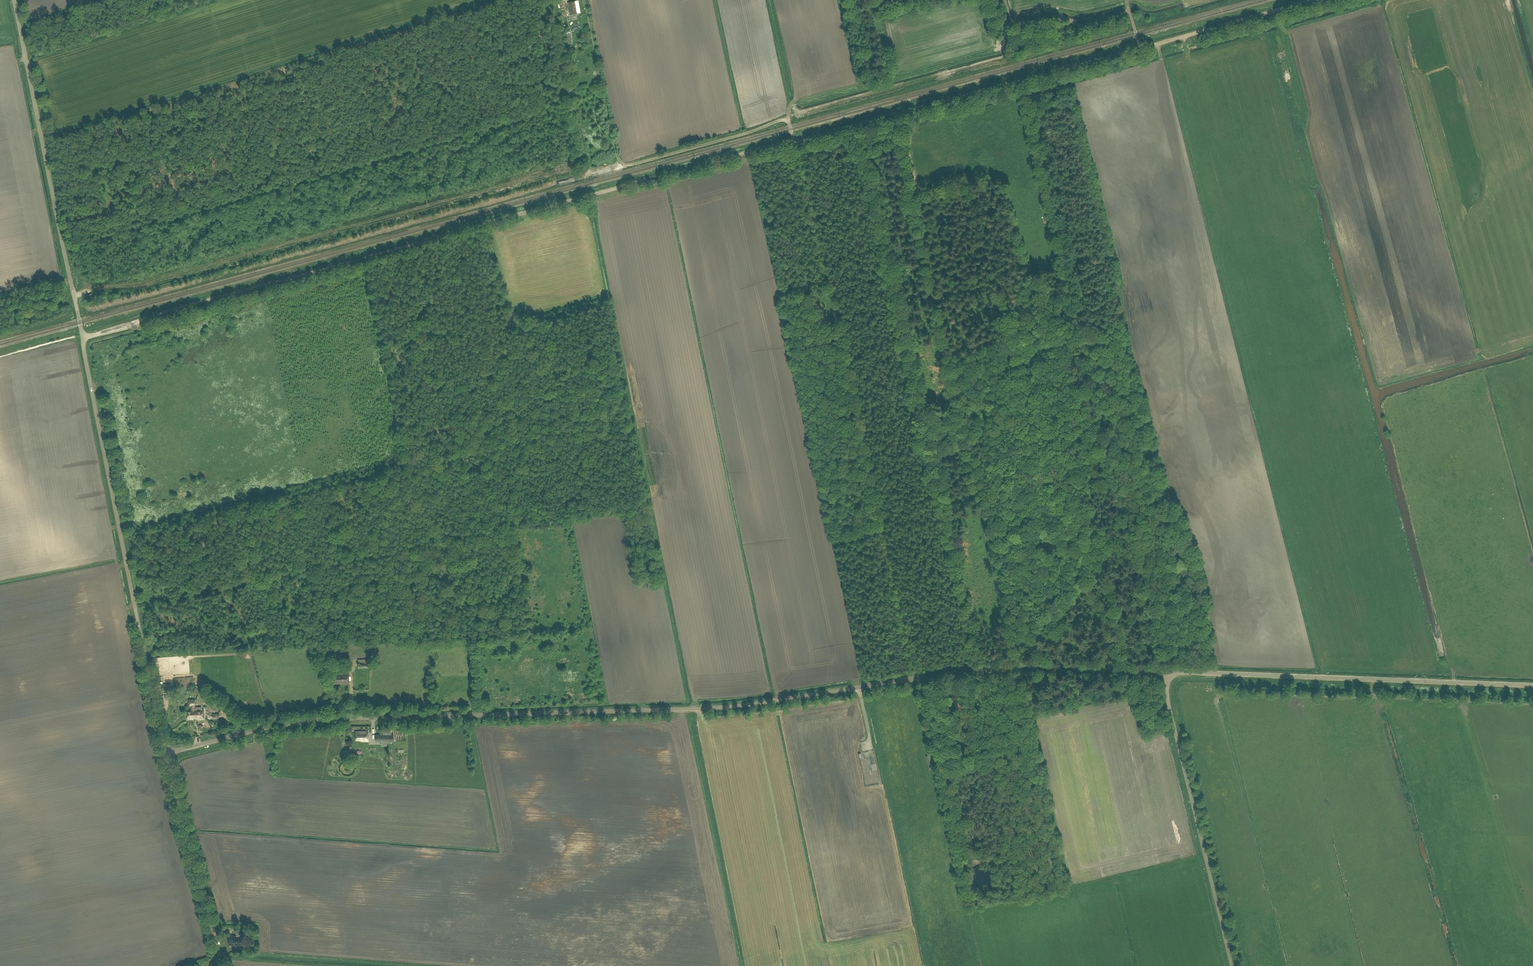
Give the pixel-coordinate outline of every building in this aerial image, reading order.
[(573,4),(573,2),(568,3),(569,9),(568,9),(569,14),(577,13),(575,4),(573,4)] [(348,683),(348,674),(342,674),(341,675),(333,675),(333,683),(348,683)] [(192,706),(192,707),(192,709),(186,709),(187,719),(193,719),(193,718),(196,718),(196,719),(204,719),(203,709),(195,709),(195,707),(195,699),(189,699),(189,706),(192,706)] [(367,731),(355,731),(355,739),(361,739),(361,740),(367,740),(367,731)] [(394,734),(391,734),(376,734),(376,741),(379,741),(381,741),(381,746),(387,746),(387,741),(391,741),(394,741),(394,734)] [(236,936),(230,936),(229,945),(235,945),(235,946),(243,946),(243,936),(239,936),(239,933),(242,934),(243,929),(235,929),(235,933),(236,933),(236,936)]
